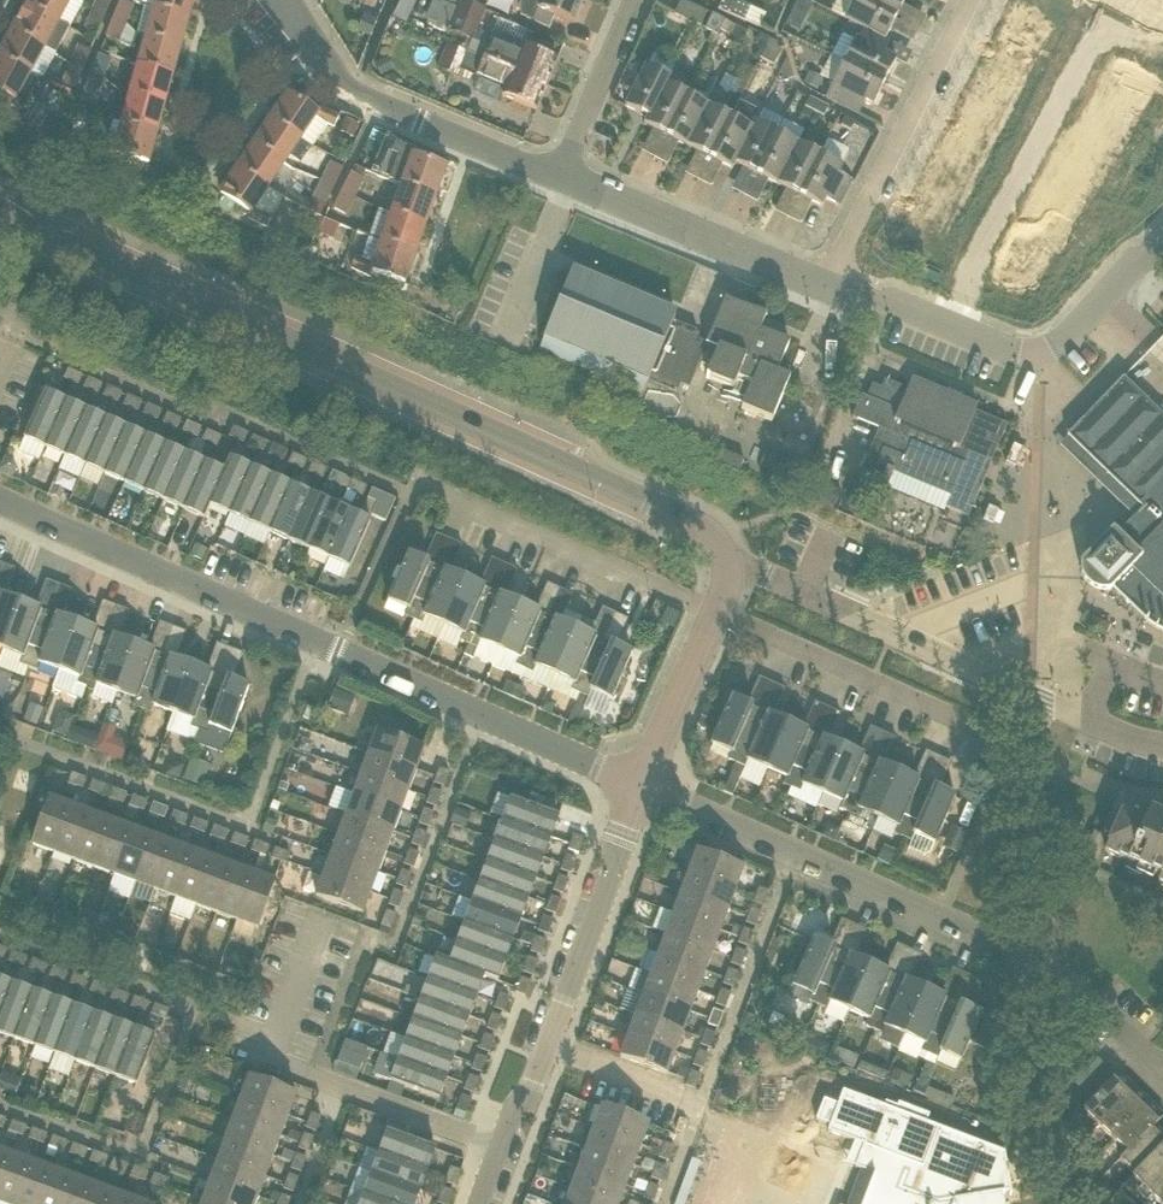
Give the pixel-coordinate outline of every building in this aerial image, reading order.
[(27,5),(70,28),(84,2),(80,0),(29,0),(27,5)] [(114,18),(127,23),(135,4),(125,0),(121,0),(114,18)] [(153,9),(189,19),(194,0),(156,0),(153,9)] [(558,61),(522,47),(492,36),(479,31),(488,10),(464,0),(435,0),(426,20),(473,40),(467,51),(466,53),(483,60),(547,86),(558,61)] [(583,0),(522,0),(533,5),(527,19),(550,29),(555,15),(573,23),(583,0)] [(697,24),(701,26),(707,12),(681,0),(675,15),(697,24)] [(752,6),(738,0),(723,0),(720,9),(746,20),(759,26),(765,11),(752,6)] [(792,11),(806,18),(812,6),(801,0),(798,0),(792,11)] [(865,27),(886,38),(897,17),(863,0),(838,0),(833,11),(850,20),(865,27)] [(897,17),(906,0),(863,0),(897,17)] [(1085,0),(1081,8),(1091,13),(1095,6),(1085,0)] [(1140,24),(1152,0),(1105,0),(1102,5),(1140,24)] [(1140,24),(1162,36),(1162,0),(1152,0),(1140,24)] [(13,31),(44,48),(56,54),(70,28),(27,5),(13,31)] [(988,42),(988,44),(1032,66),(1052,28),(1007,5),(996,26),(999,28),(990,44),(988,42)] [(138,34),(146,37),(181,46),(189,19),(153,9),(146,7),(138,34)] [(915,38),(925,15),(909,7),(898,30),(915,38)] [(98,34),(106,15),(93,10),(85,29),(98,34)] [(370,36),(377,19),(364,13),(356,31),(370,36)] [(712,14),(706,28),(719,35),(721,30),(727,21),(712,14)] [(120,42),(127,23),(114,18),(107,37),(120,42)] [(842,34),(856,41),(856,39),(858,40),(865,27),(850,20),(842,34)] [(1124,20),(1120,28),(1130,33),(1134,25),(1124,20)] [(736,26),(727,21),(721,30),(731,35),(736,26)] [(845,61),(885,82),(897,60),(884,54),(891,41),(886,38),(865,27),(858,40),(856,39),(856,41),(845,61)] [(44,48),(13,31),(0,54),(0,57),(30,73),(44,48)] [(757,44),(766,49),(771,40),(762,35),(757,44)] [(181,46),(146,37),(138,66),(173,75),(181,46)] [(779,44),(771,40),(766,49),(761,58),(776,64),(782,53),(779,44)] [(979,61),(969,81),(1013,104),(1032,66),(988,44),(987,45),(989,46),(981,62),(979,61)] [(79,46),(71,65),(84,70),(92,51),(79,46)] [(467,51),(451,46),(441,71),(456,77),(466,53),(467,51)] [(92,73),(105,78),(113,60),(100,54),(92,73)] [(788,56),(781,70),(784,81),(794,78),(788,56)] [(33,114),(48,82),(30,73),(0,57),(0,100),(33,114)] [(395,70),(388,57),(375,64),(382,77),(395,70)] [(477,77),(480,78),(475,90),(500,100),(502,96),(537,110),(547,86),(483,60),(477,77)] [(845,61),(833,84),(827,96),(835,100),(859,114),(866,101),(874,105),(885,82),(845,61)] [(77,88),(84,70),(71,65),(70,68),(65,66),(57,79),(64,82),(64,83),(77,88)] [(626,106),(648,118),(666,83),(669,76),(647,65),(626,106)] [(173,75),(138,66),(130,95),(165,104),(173,75)] [(803,83),(817,90),(824,79),(809,71),(803,83)] [(105,78),(92,73),(84,91),(98,97),(105,78)] [(950,118),(994,141),(1013,104),(969,81),(958,101),(961,102),(952,118),(950,117),(950,118)] [(666,135),(688,94),(666,83),(648,118),(644,124),(666,135)] [(732,116),(723,112),(733,94),(719,86),(709,105),(688,146),(710,158),(732,116)] [(334,127),(339,117),(320,108),(317,113),(288,94),(271,118),(304,140),(312,145),(326,123),(334,127)] [(709,105),(688,94),(666,135),(688,146),(709,105)] [(165,104),(130,95),(122,124),(157,134),(165,104)] [(806,107),(815,111),(816,112),(821,102),(811,97),(806,107)] [(830,107),(821,102),(816,112),(825,117),(830,107)] [(799,120),(808,125),(815,111),(806,107),(799,120)] [(753,127),(732,116),(710,158),(732,169),(735,162),(753,127)] [(859,129),(860,125),(861,124),(846,117),(841,126),(851,131),(853,126),(859,129)] [(301,138),(304,140),(271,118),(255,143),(284,163),(285,162),(301,138)] [(348,118),(341,131),(354,138),(360,124),(348,118)] [(941,135),(931,156),(975,178),(994,141),(950,118),(949,119),(951,120),(943,136),(941,135)] [(36,138),(41,128),(28,121),(22,131),(36,138)] [(757,173),(778,133),(756,122),(753,127),(735,162),(757,173)] [(116,153),(149,163),(157,134),(122,124),(115,148),(98,141),(93,151),(113,159),(116,153)] [(779,185),(799,144),(778,133),(757,173),(779,185)] [(255,143),(238,167),(279,194),(294,169),(285,162),(284,163),(255,143)] [(392,152),(399,155),(390,180),(403,185),(436,197),(446,168),(414,157),(416,152),(396,143),(392,152)] [(365,144),(359,166),(373,170),(380,148),(365,144)] [(800,196),(821,155),(799,144),(779,185),(800,196)] [(843,166),(821,155),(800,196),(822,207),(826,199),(839,206),(852,180),(839,173),(843,166)] [(912,193),(956,216),(975,178),(931,156),(920,176),(923,177),(914,193),(912,192),(912,193)] [(322,180),(335,186),(344,168),(331,162),(322,180)] [(267,227),(272,217),(284,198),(279,194),(238,167),(221,192),(250,212),(247,218),(267,227)] [(352,172),(343,191),(356,197),(365,178),(352,172)] [(335,186),(322,180),(313,198),(327,205),(335,186)] [(403,185),(403,186),(393,214),(426,225),(436,197),(403,185)] [(347,215),(356,197),(343,191),(334,209),(347,215)] [(956,216),(912,193),(911,194),(913,195),(905,211),(903,210),(892,231),(937,254),(956,216)] [(207,214),(211,204),(197,198),(193,207),(207,214)] [(393,214),(380,210),(370,236),(383,242),(416,253),(426,225),(393,214)] [(334,239),(340,224),(326,218),(319,232),(334,239)] [(299,255),(311,242),(296,228),(284,242),(299,255)] [(383,242),(375,267),(357,258),(352,268),(372,277),(374,271),(406,283),(416,253),(383,242)] [(1008,242),(988,280),(1033,303),(1044,282),(1041,280),(1050,265),(1052,266),(1052,265),(1008,242)] [(307,256),(313,259),(318,250),(311,247),(307,256)] [(675,317),(571,274),(538,353),(642,397),(649,381),(677,392),(681,384),(690,387),(690,386),(703,355),(707,344),(699,341),(700,339),(698,331),(674,321),(675,317)] [(726,299),(707,344),(703,355),(714,360),(707,378),(734,389),(739,378),(752,384),(742,409),(772,422),(790,379),(777,373),(790,343),(761,331),(767,316),(726,299)] [(79,385),(82,377),(83,375),(68,368),(64,378),(79,385)] [(98,393),(103,384),(88,377),(84,387),(98,393)] [(1124,378),(1101,401),(1068,436),(1143,509),(1118,535),(1113,530),(1081,564),(1081,568),(1081,573),(1082,577),(1084,581),(1086,584),(1090,587),(1093,590),(1097,592),(1101,592),(1106,593),(1110,592),(1113,589),(1145,619),(1147,622),(1152,626),(1157,629),(1162,631),(1162,416),(1124,378)] [(995,419),(981,413),(976,411),(978,406),(912,379),(908,389),(892,383),(889,391),(873,384),(867,397),(862,395),(852,418),(879,429),(856,485),(884,496),(894,472),(951,496),(946,508),(969,517),(1008,424),(995,419)] [(118,402),(122,394),(123,392),(108,386),(104,396),(118,402)] [(66,401),(46,392),(25,438),(46,447),(66,401)] [(128,395),(127,396),(124,405),(138,411),(142,401),(128,395)] [(66,456),(86,410),(66,401),(46,447),(66,456)] [(158,420),(161,412),(162,410),(148,404),(139,423),(149,427),(153,417),(158,420)] [(66,456),(86,465),(106,419),(86,410),(66,456)] [(168,413),(167,414),(163,422),(178,429),(182,419),(168,413)] [(106,474),(126,428),(106,419),(86,465),(106,474)] [(198,437),(202,428),(188,421),(183,431),(198,437)] [(244,443),(248,433),(234,426),(229,436),(244,443)] [(106,474),(125,483),(146,437),(126,428),(106,474)] [(222,436),(208,430),(203,440),(217,446),(222,436)] [(264,452),(268,442),(254,435),(249,445),(264,452)] [(145,492),(165,446),(146,437),(125,483),(145,492)] [(284,460),(288,451),(273,444),(269,454),(284,460)] [(145,492),(165,500),(185,454),(165,446),(145,492)] [(719,464),(739,473),(744,459),(724,451),(719,464)] [(303,469),(308,459),(293,453),(289,463),(303,469)] [(165,500),(185,509),(205,463),(185,454),(165,500)] [(14,460),(7,457),(5,456),(0,468),(0,470),(14,477),(18,469),(14,460)] [(231,514),(251,468),(230,459),(224,472),(225,472),(211,505),(231,514)] [(323,478),(328,468),(313,462),(309,472),(323,478)] [(205,518),(211,505),(225,472),(224,472),(205,463),(185,509),(205,518)] [(231,514),(251,523),(270,477),(251,468),(231,514)] [(329,481),(343,487),(347,477),(333,471),(329,481)] [(271,532),(290,486),(270,477),(251,523),(271,532)] [(363,496),(367,486),(353,480),(344,500),(353,503),(357,493),(363,496)] [(53,484),(49,493),(49,494),(58,498),(61,499),(65,490),(53,484)] [(271,532),(290,541),(310,494),(290,486),(271,532)] [(387,495),(372,488),(372,489),(368,498),(377,502),(372,515),(387,521),(396,499),(387,495)] [(310,549),(330,503),(310,494),(290,541),(310,549)] [(859,515),(864,500),(847,494),(842,508),(859,515)] [(310,549),(330,558),(350,512),(330,503),(310,549)] [(350,512),(330,558),(350,567),(371,522),(350,512)] [(408,554),(399,576),(388,600),(408,609),(405,616),(414,620),(423,624),(426,617),(425,617),(430,606),(414,598),(423,578),(431,582),(450,540),(437,533),(424,561),(408,554)] [(426,617),(444,625),(465,579),(450,572),(462,545),(450,540),(431,582),(423,578),(414,598),(430,606),(425,617),(426,617)] [(203,561),(208,550),(196,544),(191,555),(202,561),(203,561)] [(480,586),(465,579),(444,625),(437,640),(457,649),(461,641),(469,644),(479,649),(482,642),(481,642),(486,630),(470,623),(479,603),(486,607),(505,564),(492,558),(480,586)] [(21,602),(5,596),(16,568),(3,564),(0,571),(0,649),(3,650),(21,602)] [(500,650),(520,604),(505,597),(517,570),(505,564),(486,607),(479,603),(470,623),(486,630),(481,642),(482,642),(500,650)] [(36,608),(21,602),(3,650),(22,657),(19,665),(37,672),(40,664),(44,652),(28,646),(35,626),(42,629),(59,584),(46,580),(36,608)] [(535,610),(520,604),(500,650),(519,659),(516,666),(534,674),(537,666),(536,666),(541,654),(526,648),(534,628),(542,631),(560,589),(548,583),(535,610)] [(59,671),(77,623),(62,617),(72,589),(59,584),(42,629),(35,626),(28,646),(44,652),(40,664),(59,671)] [(536,666),(537,666),(556,674),(576,628),(561,622),(573,594),(560,589),(542,631),(534,628),(526,648),(541,654),(536,666)] [(93,629),(77,623),(59,671),(79,678),(76,686),(95,693),(98,685),(97,685),(101,673),(85,667),(93,647),(101,650),(117,606),(103,601),(93,629)] [(117,692),(135,644),(119,639),(129,610),(117,606),(101,650),(93,647),(85,667),(101,673),(97,685),(98,685),(117,692)] [(589,698),(593,691),(592,690),(597,679),(581,672),(589,652),(598,656),(616,613),(603,607),(591,635),(576,628),(556,674),(576,683),(573,691),(580,694),(589,698)] [(592,690),(593,691),(612,699),(632,653),(616,646),(629,619),(616,613),(598,656),(589,652),(581,672),(597,679),(592,690)] [(361,627),(373,633),(374,633),(379,623),(378,622),(366,617),(361,627)] [(150,650),(135,644),(117,692),(136,699),(133,707),(152,714),(155,706),(153,705),(158,694),(141,688),(149,668),(157,671),(174,627),(160,622),(150,650)] [(174,713),(192,666),(176,660),(186,632),(174,627),(157,671),(149,668),(141,688),(158,694),(153,705),(155,706),(174,713)] [(207,671),(192,666),(174,713),(192,720),(189,727),(201,732),(208,734),(211,726),(210,726),(215,714),(198,708),(205,688),(214,691),(230,648),(217,643),(207,671)] [(479,649),(469,644),(465,654),(475,658),(479,649)] [(233,681),(243,653),(230,648),(214,691),(205,688),(198,708),(215,714),(210,726),(211,726),(208,734),(201,732),(197,742),(225,752),(249,687),(233,681)] [(732,698),(711,744),(731,752),(728,760),(735,763),(745,767),(748,759),(752,750),(737,743),(746,724),(753,727),(772,683),(760,677),(748,705),(732,698)] [(512,697),(517,685),(508,680),(502,692),(512,697)] [(767,768),(787,720),(774,714),(779,703),(785,688),(772,683),(753,727),(746,724),(737,743),(752,750),(748,759),(745,767),(743,774),(740,779),(758,787),(767,768)] [(527,689),(517,685),(512,697),(522,701),(527,689)] [(335,689),(328,708),(350,716),(356,696),(335,689)] [(568,722),(577,726),(589,698),(580,694),(568,722)] [(541,709),(552,715),(558,702),(546,697),(541,709)] [(803,784),(808,773),(793,767),(801,748),(809,752),(828,708),(815,702),(809,716),(804,727),(787,720),(767,768),(786,777),(783,784),(801,792),(804,784),(803,784)] [(38,725),(45,708),(31,703),(24,720),(38,725)] [(829,739),(834,727),(841,713),(828,708),(809,752),(801,748),(793,767),(808,773),(803,784),(823,793),(844,745),(829,739)] [(67,736),(73,721),(59,715),(53,730),(67,736)] [(710,730),(714,721),(703,716),(699,725),(710,730)] [(94,751),(105,755),(112,738),(115,730),(104,725),(94,751)] [(80,745),(85,731),(72,726),(67,740),(80,745)] [(871,726),(865,741),(859,752),(844,745),(823,793),(841,801),(838,808),(848,813),(856,816),(859,809),(858,808),(862,798),(847,791),(855,772),(864,776),(884,732),(871,726)] [(369,753),(416,771),(424,749),(377,732),(369,753)] [(885,764),(890,752),(896,738),(884,732),(864,776),(855,772),(847,791),(862,798),(858,808),(859,809),(878,817),(899,770),(885,764)] [(313,747),(310,741),(304,738),(300,750),(311,754),(313,747)] [(139,764),(144,750),(131,745),(126,759),(139,764)] [(878,817),(879,818),(898,826),(895,834),(912,841),(915,834),(913,833),(918,823),(903,816),(911,797),(919,801),(939,757),(926,751),(915,777),(899,770),(878,817)] [(409,791),(416,771),(369,753),(362,774),(409,791)] [(952,762),(939,757),(919,801),(911,797),(903,816),(918,823),(913,833),(915,834),(912,841),(909,848),(925,855),(930,853),(956,797),(939,790),(952,762)] [(197,784),(204,762),(192,758),(184,779),(197,784)] [(185,765),(177,762),(168,766),(165,774),(180,780),(185,765)] [(723,791),(733,796),(740,779),(743,774),(745,767),(735,763),(723,791)] [(298,773),(299,768),(290,765),(288,770),(298,773)] [(435,782),(445,786),(450,772),(440,768),(435,782)] [(87,778),(72,773),(69,783),(67,789),(76,793),(78,786),(84,788),(87,778)] [(354,794),(401,812),(409,791),(362,774),(354,794)] [(92,780),(89,790),(87,798),(96,801),(98,794),(104,796),(108,786),(92,780)] [(287,792),(290,786),(281,782),(278,789),(287,792)] [(116,809),(119,801),(124,803),(128,793),(113,788),(106,806),(116,809)] [(427,802),(437,806),(443,791),(433,788),(427,802)] [(1129,801),(1132,795),(1120,790),(1101,835),(1094,832),(1075,874),(1093,882),(1106,852),(1161,876),(1158,883),(1162,885),(1162,816),(1129,801)] [(354,794),(347,814),(394,832),(401,812),(354,794)] [(144,811),(148,801),(133,795),(129,805),(144,811)] [(33,845),(54,853),(71,806),(50,798),(33,845)] [(559,816),(512,799),(503,821),(551,838),(559,816)] [(278,812),(279,808),(281,803),(274,801),(272,805),(271,809),(278,812)] [(165,818),(169,808),(154,803),(150,813),(159,816),(165,818)] [(74,861),(92,813),(71,806),(54,853),(74,861)] [(430,826),(435,812),(425,808),(420,823),(430,826)] [(456,809),(451,823),(464,828),(469,814),(456,809)] [(185,826),(189,816),(174,810),(170,820),(185,826)] [(74,861),(95,868),(112,821),(92,813),(74,861)] [(156,826),(159,816),(150,813),(147,822),(156,826)] [(339,835),(386,852),(394,832),(347,814),(339,835)] [(205,833),(209,823),(194,818),(190,828),(205,833)] [(273,833),(277,822),(268,818),(263,829),(273,833)] [(115,876),(132,828),(112,821),(95,868),(115,876)] [(503,821),(496,841),(543,858),(551,838),(503,821)] [(218,846),(220,839),(226,841),(229,831),(214,825),(208,842),(218,846)] [(952,826),(943,846),(960,854),(969,833),(952,826)] [(836,839),(840,830),(833,827),(827,828),(824,836),(835,841),(836,839)] [(115,876),(135,883),(153,836),(132,828),(115,876)] [(422,847),(427,832),(418,828),(412,843),(422,847)] [(246,848),(250,838),(235,833),(231,843),(246,848)] [(339,835),(332,855),(379,872),(386,852),(339,835)] [(579,852),(584,838),(574,835),(569,849),(579,852)] [(155,891),(173,844),(153,836),(135,883),(155,891)] [(270,846),(255,840),(251,850),(266,856),(270,846)] [(496,841),(488,861),(536,878),(543,858),(496,841)] [(155,891),(176,898),(193,851),(173,844),(155,891)] [(891,866),(898,851),(885,844),(878,859),(891,866)] [(290,854),(279,849),(275,848),(272,858),(287,864),(290,854)] [(404,863),(414,867),(420,852),(410,849),(404,863)] [(196,906),(214,859),(193,851),(176,898),(196,906)] [(662,863),(666,853),(659,851),(655,860),(662,863)] [(736,890),(744,869),(697,852),(689,873),(736,890)] [(561,869),(571,873),(577,858),(567,854),(561,869)] [(379,872),(332,855),(324,875),(371,893),(379,872)] [(196,906),(216,914),(234,866),(214,859),(196,906)] [(536,878),(488,861),(480,881),(528,899),(536,878)] [(234,866),(216,914),(236,921),(254,874),(234,866)] [(397,884),(407,887),(412,873),(402,869),(397,884)] [(736,890),(689,873),(681,893),(728,911),(736,890)] [(254,874),(236,921),(258,929),(276,882),(254,874)] [(564,893),(569,878),(559,874),(554,889),(564,893)] [(363,914),(371,893),(324,875),(316,897),(363,914)] [(480,881),(473,902),(521,919),(528,899),(480,881)] [(764,906),(769,891),(759,887),(754,902),(764,906)] [(399,908),(405,893),(395,890),(389,904),(399,908)] [(721,931),(728,911),(681,893),(674,914),(721,931)] [(546,910),(556,914),(562,898),(552,895),(546,910)] [(473,902),(465,922),(513,939),(521,919),(473,902)] [(746,922),(756,926),(764,906),(754,902),(746,922)] [(382,925),(391,929),(397,913),(387,910),(382,925)] [(421,927),(425,917),(416,913),(412,924),(421,927)] [(107,927),(110,918),(102,914),(99,924),(107,927)] [(721,931),(674,914),(666,934),(713,951),(721,931)] [(548,934),(554,919),(544,915),(538,930),(548,934)] [(835,969),(855,925),(842,919),(830,947),(814,939),(792,984),(787,996),(809,1006),(811,1002),(827,1010),(831,1003),(835,992),(819,985),(827,966),(835,969)] [(465,922),(458,942),(506,960),(513,939),(465,922)] [(850,1011),(871,964),(856,958),(867,930),(855,925),(835,969),(827,966),(819,985),(835,992),(831,1003),(827,1010),(825,1015),(844,1024),(850,1011)] [(739,943),(749,946),(754,931),(744,927),(739,943)] [(706,972),(713,951),(666,934),(659,954),(706,972)] [(173,951),(178,939),(166,935),(161,947),(173,951)] [(531,951),(541,954),(546,939),(537,936),(531,951)] [(506,960),(458,942),(450,962),(484,976),(498,981),(506,960)] [(883,1034),(886,1027),(890,1016),(874,1009),(882,990),(890,993),(910,949),(897,944),(885,971),(871,964),(850,1011),(868,1019),(865,1026),(883,1034)] [(731,963),(741,966),(747,951),(737,948),(731,963)] [(890,1016),(886,1027),(905,1035),(926,989),(911,982),(923,955),(910,949),(890,993),(882,990),(874,1009),(890,1016)] [(13,951),(9,961),(24,966),(28,956),(13,951)] [(706,972),(659,954),(651,975),(698,992),(706,972)] [(533,974),(539,960),(529,956),(524,971),(533,974)] [(450,962),(437,957),(429,978),(477,996),(484,976),(450,962)] [(33,958),(29,968),(45,974),(48,964),(33,958)] [(53,966),(50,976),(64,981),(68,971),(53,966)] [(734,987),(739,972),(729,968),(724,983),(734,987)] [(941,996),(926,989),(905,1035),(899,1050),(928,1062),(931,1055),(938,1058),(941,1052),(940,1051),(945,1040),(929,1034),(938,1014),(946,1018),(966,974),(953,968),(941,996)] [(75,999),(80,987),(85,989),(89,979),(74,974),(66,996),(75,999)] [(941,1052),(962,1060),(970,1042),(992,1052),(1004,1024),(966,1007),(978,980),(966,974),(946,1018),(938,1014),(929,1034),(945,1040),(940,1051),(941,1052)] [(691,1012),(698,992),(651,975),(643,995),(691,1012)] [(516,992),(518,993),(526,996),(531,980),(521,976),(516,992)] [(477,996),(429,978),(421,999),(469,1016),(477,996)] [(12,984),(0,980),(0,1015),(12,984)] [(94,981),(90,991),(105,997),(109,987),(94,981)] [(14,1038),(32,992),(12,984),(0,1015),(0,1033),(14,1038)] [(416,998),(419,990),(407,986),(404,993),(416,998)] [(716,1003),(726,1007),(732,992),(722,988),(716,1003)] [(126,1004),(129,994),(114,989),(111,999),(126,1004)] [(35,1046),(53,999),(32,992),(14,1038),(35,1046)] [(504,1011),(510,997),(500,993),(495,1007),(504,1011)] [(691,1012),(643,995),(636,1015),(683,1033),(691,1012)] [(135,996),(131,1006),(146,1012),(150,1002),(135,996)] [(35,1046),(55,1054),(73,1007),(53,999),(35,1046)] [(421,999),(414,1019),(462,1037),(469,1016),(421,999)] [(602,1013),(606,1005),(597,1001),(594,1008),(593,1010),(602,1013)] [(155,1004),(151,1014),(160,1017),(166,1019),(170,1009),(155,1004)] [(73,1007),(55,1054),(75,1061),(93,1014),(73,1007)] [(709,1024),(718,1027),(724,1012),(714,1009),(709,1024)] [(156,1029),(160,1017),(151,1014),(150,1013),(146,1025),(156,1029)] [(497,1031),(502,1016),(493,1013),(487,1028),(497,1031)] [(75,1061),(96,1069),(113,1022),(93,1014),(75,1061)] [(757,1017),(747,1014),(742,1028),(758,1034),(761,1027),(754,1024),(757,1017)] [(675,1053),(683,1033),(636,1015),(628,1035),(675,1053)] [(462,1037),(414,1019),(407,1039),(454,1057),(462,1037)] [(116,1076),(134,1029),(113,1022),(96,1069),(116,1076)] [(116,1076),(137,1084),(155,1037),(134,1029),(116,1076)] [(711,1047),(716,1033),(707,1029),(701,1044),(711,1047)] [(480,1048),(489,1052),(495,1037),(485,1033),(480,1048)] [(628,1035),(621,1055),(620,1057),(668,1074),(675,1053),(628,1035)] [(454,1057),(407,1039),(399,1060),(447,1077),(454,1057)] [(338,1061),(356,1068),(363,1046),(346,1040),(338,1061)] [(191,1057),(203,1062),(208,1049),(196,1044),(191,1057)] [(838,1061),(843,1051),(837,1048),(833,1059),(838,1061)] [(694,1064),(703,1068),(709,1053),(699,1050),(694,1064)] [(482,1072),(487,1057),(478,1053),(472,1068),(482,1072)] [(439,1099),(440,1096),(447,1077),(399,1060),(383,1054),(376,1076),(439,1099)] [(1082,1068),(1091,1076),(1103,1063),(1094,1055),(1082,1068)] [(907,1087),(912,1076),(895,1069),(890,1080),(907,1087)] [(691,1070),(688,1079),(686,1085),(696,1089),(701,1074),(691,1070)] [(22,1079),(3,1072),(0,1081),(0,1089),(16,1095),(22,1079)] [(1099,1094),(1083,1111),(1098,1125),(1134,1088),(1119,1073),(1110,1083),(1102,1076),(1092,1087),(1099,1094)] [(474,1092),(480,1078),(470,1074),(465,1089),(474,1092)] [(249,1077),(241,1099),(288,1116),(296,1095),(249,1077)] [(34,1100),(38,1090),(25,1085),(21,1095),(34,1100)] [(1149,1102),(1134,1088),(1098,1125),(1113,1139),(1149,1102)] [(462,1094),(459,1104),(457,1110),(467,1114),(472,1098),(462,1094)] [(281,1135),(288,1116),(241,1099),(234,1119),(281,1135)] [(1005,1191),(1011,1190),(1005,1152),(865,1099),(870,1102),(855,1141),(876,1149),(868,1170),(863,1168),(849,1203),(1004,1203),(1003,1194),(1005,1191)] [(1149,1102),(1113,1139),(1128,1154),(1157,1123),(1162,1117),(1162,1115),(1149,1102)] [(641,1145),(649,1124),(602,1107),(594,1128),(641,1145)] [(147,1116),(131,1110),(124,1128),(140,1134),(147,1116)] [(316,1131),(322,1117),(312,1113),(307,1127),(316,1131)] [(24,1137),(28,1126),(7,1119),(3,1129),(24,1137)] [(234,1119),(226,1139),(273,1157),(281,1135),(234,1119)] [(1157,1123),(1128,1154),(1121,1160),(1136,1175),(1162,1146),(1162,1129),(1157,1123)] [(48,1134),(33,1128),(29,1138),(44,1144),(48,1134)] [(634,1166),(641,1145),(594,1128),(586,1148),(634,1166)] [(435,1149),(388,1131),(380,1153),(427,1170),(435,1149)] [(301,1143),(299,1147),(306,1150),(309,1151),(314,1136),(312,1135),(305,1133),(304,1134),(301,1143)] [(49,1146),(65,1151),(68,1141),(53,1135),(49,1146)] [(219,1160),(266,1177),(273,1157),(226,1139),(219,1160)] [(85,1158),(89,1148),(74,1143),(70,1153),(85,1158)] [(670,1161),(675,1146),(665,1143),(660,1157),(670,1161)] [(1136,1175),(1132,1178),(1159,1203),(1162,1203),(1162,1146),(1136,1175)] [(634,1166),(586,1148),(579,1169),(626,1186),(634,1166)] [(12,1154),(0,1149),(0,1185),(12,1154)] [(1081,1170),(1082,1171),(1093,1160),(1082,1149),(1079,1152),(1081,1170)] [(109,1155),(94,1151),(90,1161),(105,1166),(109,1155)] [(301,1172),(307,1157),(297,1153),(291,1168),(301,1172)] [(420,1191),(427,1170),(380,1153),(373,1173),(420,1191)] [(12,1154),(0,1185),(0,1203),(3,1203),(16,1203),(32,1161),(12,1154)] [(111,1168),(109,1176),(117,1179),(120,1171),(125,1173),(129,1163),(115,1158),(111,1168)] [(258,1198),(266,1177),(219,1160),(211,1180),(258,1198)] [(1100,1167),(1093,1160),(1082,1171),(1089,1178),(1100,1167)] [(16,1203),(39,1203),(52,1169),(32,1161),(16,1203)] [(668,1165),(658,1162),(652,1177),(662,1181),(668,1165)] [(135,1165),(130,1175),(140,1179),(146,1181),(150,1171),(135,1165)] [(455,1185),(461,1171),(451,1167),(445,1182),(455,1185)] [(52,1169),(39,1203),(62,1203),(73,1176),(52,1169)] [(626,1186),(579,1169),(571,1189),(612,1203),(620,1203),(626,1186)] [(155,1173),(151,1184),(166,1190),(170,1179),(155,1173)] [(294,1192),(299,1177),(290,1173),(284,1188),(294,1192)] [(420,1191),(373,1173),(365,1193),(394,1203),(415,1203),(420,1191)] [(62,1203),(85,1203),(93,1184),(73,1176),(62,1203)] [(214,1203),(256,1203),(258,1198),(211,1180),(203,1200),(214,1203)] [(644,1198),(654,1201),(660,1186),(650,1183),(644,1198)] [(1115,1193),(1105,1183),(1097,1191),(1107,1200),(1115,1193)] [(93,1184),(85,1203),(108,1203),(113,1191),(93,1184)] [(453,1190),(443,1187),(438,1202),(444,1203),(448,1203),(453,1190)] [(365,1193),(352,1189),(347,1203),(394,1203),(365,1193)] [(571,1189),(566,1203),(612,1203),(571,1189)] [(108,1203),(132,1203),(134,1199),(113,1191),(108,1203)] [(292,1197),(282,1193),(278,1203),(289,1203),(292,1197)]
